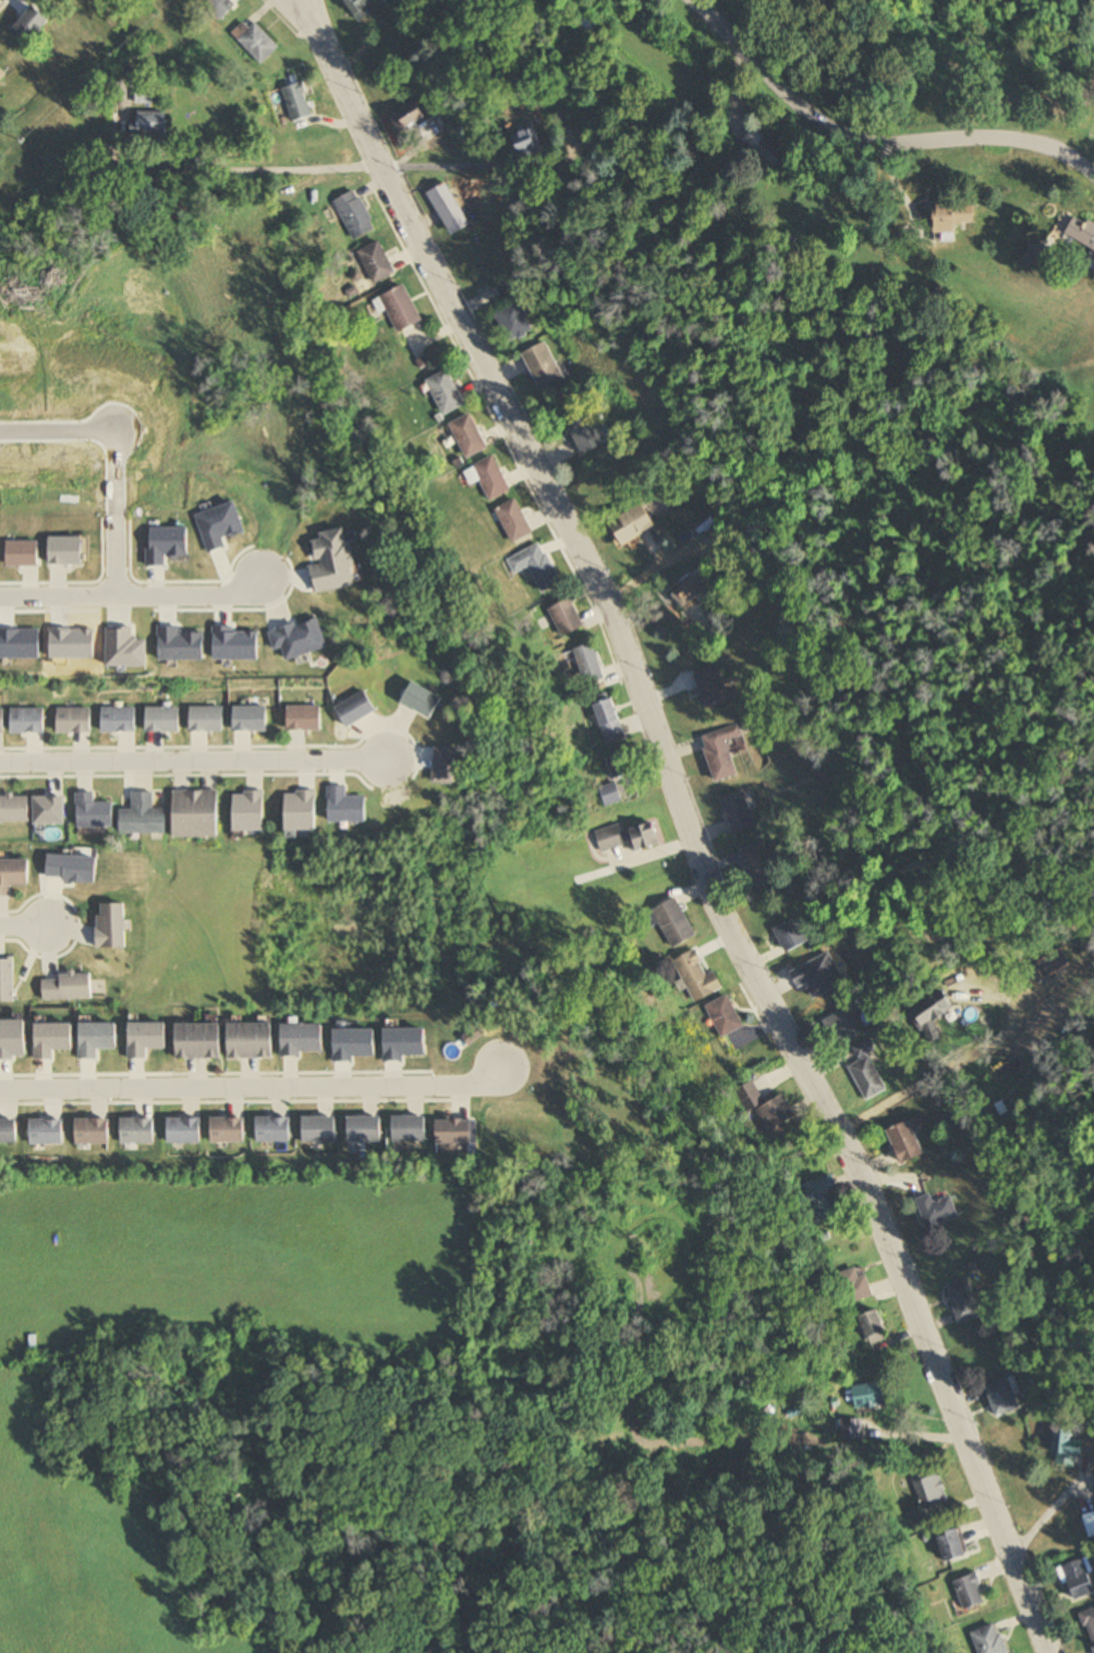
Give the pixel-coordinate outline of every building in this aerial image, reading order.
[(238,5),(234,0),(198,0),(221,22),(238,5)] [(375,14),(371,0),(349,0),(355,20),(375,14)] [(26,45),(49,22),(34,7),(11,30),(26,45)] [(280,47),(255,23),(249,30),(243,24),(232,35),(262,65),(280,47)] [(293,122),(313,116),(302,82),(282,88),(293,122)] [(403,135),(433,115),(421,99),(392,119),(403,135)] [(132,135),(168,135),(168,112),(138,112),(138,122),(132,122),(132,135)] [(522,157),(542,151),(535,127),(514,133),(522,157)] [(428,194),(452,237),(471,227),(447,183),(428,194)] [(334,201),(352,242),(376,231),(358,190),(334,201)] [(963,226),(983,226),(983,207),(943,207),(943,235),(952,235),(952,239),(963,239),(963,226)] [(1078,242),(1093,249),(1093,222),(1088,219),(1078,242)] [(359,253),(374,286),(397,275),(381,242),(359,253)] [(525,291),(515,274),(495,284),(505,302),(525,291)] [(399,335),(424,323),(406,286),(381,298),(399,335)] [(511,344),(534,332),(520,303),(497,315),(511,344)] [(522,354),(541,392),(564,381),(545,343),(522,354)] [(427,381),(445,417),(467,407),(449,371),(427,381)] [(582,455),(606,444),(591,411),(567,423),(582,455)] [(489,450),(472,415),(450,426),(468,460),(489,450)] [(497,458),(465,471),(471,486),(482,482),(490,503),(512,494),(497,458)] [(534,536),(520,500),(498,508),(512,545),(534,536)] [(624,546),(658,530),(647,506),(613,522),(624,546)] [(541,595),(562,586),(544,544),(505,560),(512,575),(530,568),(541,595)] [(711,591),(700,576),(673,594),(684,610),(711,591)] [(549,611),(563,640),(586,629),(572,600),(549,611)] [(587,692),(607,685),(594,645),(575,651),(587,692)] [(707,709),(729,700),(716,668),(694,676),(707,709)] [(336,709),(347,730),(378,714),(367,693),(336,709)] [(596,706),(605,746),(625,741),(615,701),(596,706)] [(190,707),(191,734),(222,733),(222,707),(190,707)] [(233,707),(233,733),(266,733),(266,708),(233,707)] [(101,709),(102,733),(136,733),(135,708),(101,709)] [(145,709),(145,735),(179,734),(179,708),(145,709)] [(288,708),(288,733),(320,733),(321,708),(288,708)] [(11,709),(11,734),(45,734),(45,709),(11,709)] [(59,709),(59,735),(92,735),(93,709),(59,709)] [(701,736),(714,783),(736,777),(727,744),(741,740),(737,726),(701,736)] [(605,808),(640,799),(634,776),(636,776),(630,751),(606,758),(613,783),(599,787),(605,808)] [(174,791),(175,840),(220,838),(219,791),(211,791),(174,791)] [(720,800),(736,837),(758,827),(742,791),(720,800)] [(110,793),(75,793),(75,820),(110,820),(110,793)] [(132,793),(133,809),(122,809),(122,835),(168,834),(168,811),(156,811),(156,793),(132,793)] [(35,795),(35,820),(61,820),(61,794),(35,795)] [(29,820),(28,795),(0,795),(0,821),(29,820)] [(662,845),(654,823),(632,831),(640,853),(662,845)] [(595,833),(602,853),(627,845),(619,824),(595,833)] [(742,851),(755,890),(777,883),(764,844),(742,851)] [(11,897),(11,885),(31,886),(31,860),(0,859),(0,897),(11,897)] [(698,935),(676,898),(652,912),(674,949),(698,935)] [(100,949),(128,949),(128,904),(100,904),(100,949)] [(787,954),(807,943),(794,919),(774,930),(787,954)] [(673,961),(695,1004),(725,988),(716,971),(708,975),(696,950),(673,961)] [(1044,977),(1069,965),(1062,951),(1037,963),(1044,977)] [(805,987),(812,1001),(844,984),(828,953),(791,972),(800,990),(805,987)] [(92,1000),(92,977),(43,977),(43,1000),(92,1000)] [(912,1010),(931,1044),(945,1036),(937,1021),(956,1011),(945,992),(912,1010)] [(723,1039),(746,1026),(728,995),(706,1008),(723,1039)] [(862,1035),(849,1008),(824,1021),(837,1047),(862,1035)] [(275,1059),(275,1023),(229,1023),(229,1059),(275,1059)] [(177,1058),(222,1058),(222,1024),(177,1024),(177,1058)] [(860,1061),(849,1067),(865,1101),(886,1092),(864,1045),(854,1049),(860,1061)] [(748,1113),(764,1102),(752,1083),(735,1093),(748,1113)] [(756,1111),(769,1133),(797,1117),(784,1095),(756,1111)] [(381,1116),(346,1116),(346,1142),(381,1142),(381,1116)] [(391,1141),(425,1141),(425,1116),(391,1116),(391,1141)] [(290,1117),(255,1117),(255,1142),(290,1142),(290,1117)] [(336,1117),(301,1117),(301,1142),(336,1142),(336,1117)] [(155,1118),(120,1118),(120,1144),(155,1144),(155,1118)] [(167,1143),(201,1143),(201,1118),(167,1118),(167,1143)] [(210,1142),(245,1142),(245,1118),(210,1118),(210,1142)] [(17,1143),(17,1119),(0,1119),(0,1143),(17,1143)] [(63,1119),(29,1119),(29,1144),(63,1144),(63,1119)] [(110,1144),(110,1119),(75,1119),(75,1144),(110,1144)] [(435,1143),(471,1143),(471,1120),(435,1120),(435,1143)] [(924,1156),(911,1122),(889,1130),(901,1164),(924,1156)] [(833,1197),(841,1194),(835,1175),(804,1184),(816,1225),(839,1218),(833,1197)] [(935,1201),(933,1194),(918,1199),(926,1228),(958,1218),(951,1196),(935,1201)] [(837,1275),(847,1305),(874,1297),(864,1266),(837,1275)] [(981,1318),(968,1278),(948,1284),(960,1324),(981,1318)] [(869,1344),(888,1340),(882,1310),(863,1314),(869,1344)] [(985,1386),(996,1418),(1022,1409),(1011,1377),(985,1386)] [(853,1387),(857,1412),(897,1406),(892,1380),(853,1387)] [(861,1440),(861,1420),(840,1420),(840,1440),(861,1440)] [(1053,1456),(1083,1456),(1083,1441),(1073,1441),(1073,1429),(1053,1429),(1053,1456)] [(949,1500),(941,1474),(914,1482),(922,1509),(949,1500)] [(1083,1516),(1091,1539),(1093,1538),(1093,1513),(1083,1516)] [(969,1553),(957,1530),(936,1540),(948,1564),(969,1553)] [(1073,1602),(1093,1595),(1093,1590),(1085,1559),(1062,1566),(1073,1602)] [(953,1583),(965,1612),(988,1603),(976,1574),(953,1583)] [(1093,1652),(1093,1609),(1081,1613),(1093,1652)] [(998,1624),(972,1634),(979,1652),(1009,1652),(998,1624)]
